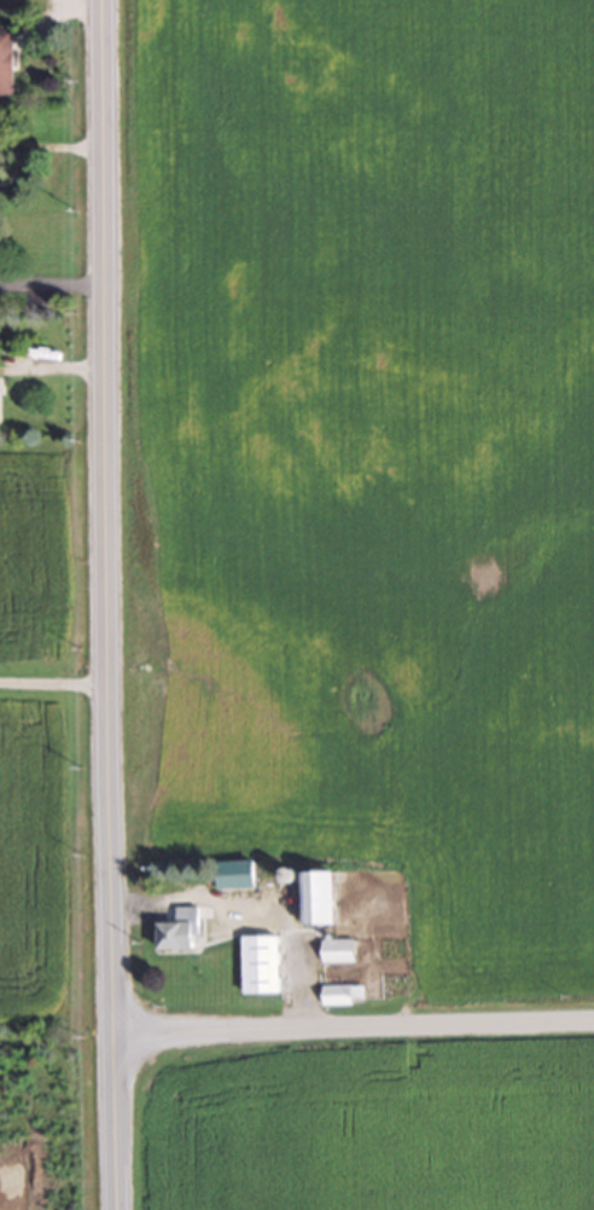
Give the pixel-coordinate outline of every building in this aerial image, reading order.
[(14,94),(14,28),(0,28),(0,94),(14,94)] [(218,860),(218,888),(257,888),(257,860),(218,860)] [(338,924),(338,872),(305,872),(305,924),(338,924)] [(162,922),(162,949),(197,949),(197,922),(162,922)] [(243,936),(243,993),(280,993),(280,936),(243,936)] [(322,961),(354,961),(354,939),(322,939),(322,961)] [(322,1004),(353,1004),(353,984),(322,984),(322,1004)]
